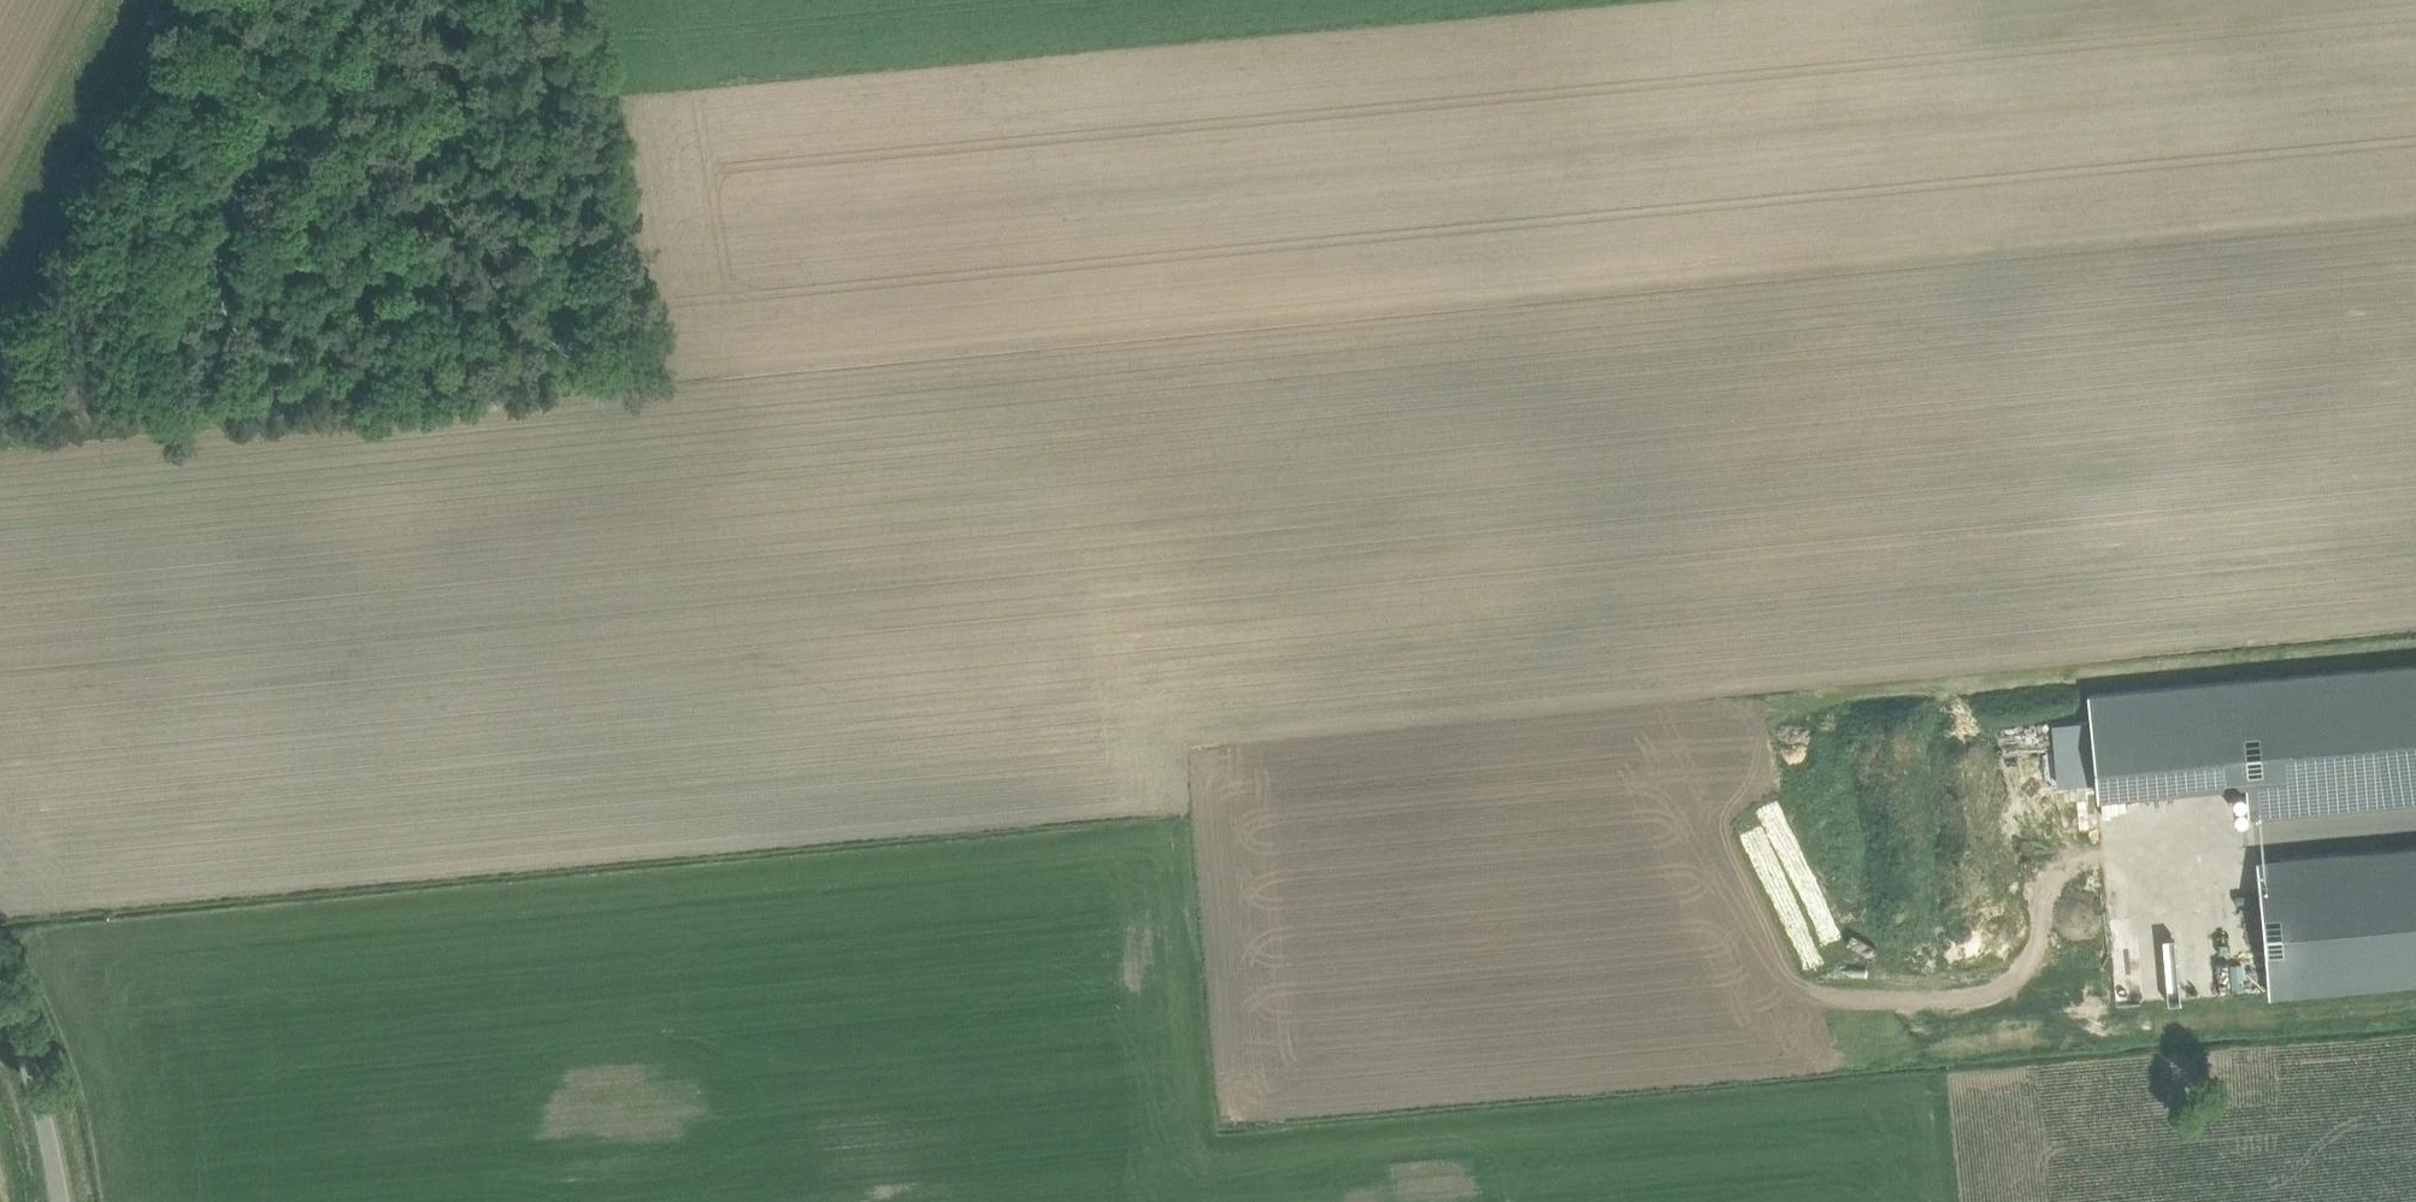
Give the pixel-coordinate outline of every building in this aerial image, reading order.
[(2097,790),(2246,776),(2249,812),(2415,797),(2415,664),(2088,694),(2097,790)] [(2257,860),(2269,993),(2415,979),(2415,846),(2257,860)] [(2148,886),(2151,898),(2199,888),(2196,876),(2148,886)]
